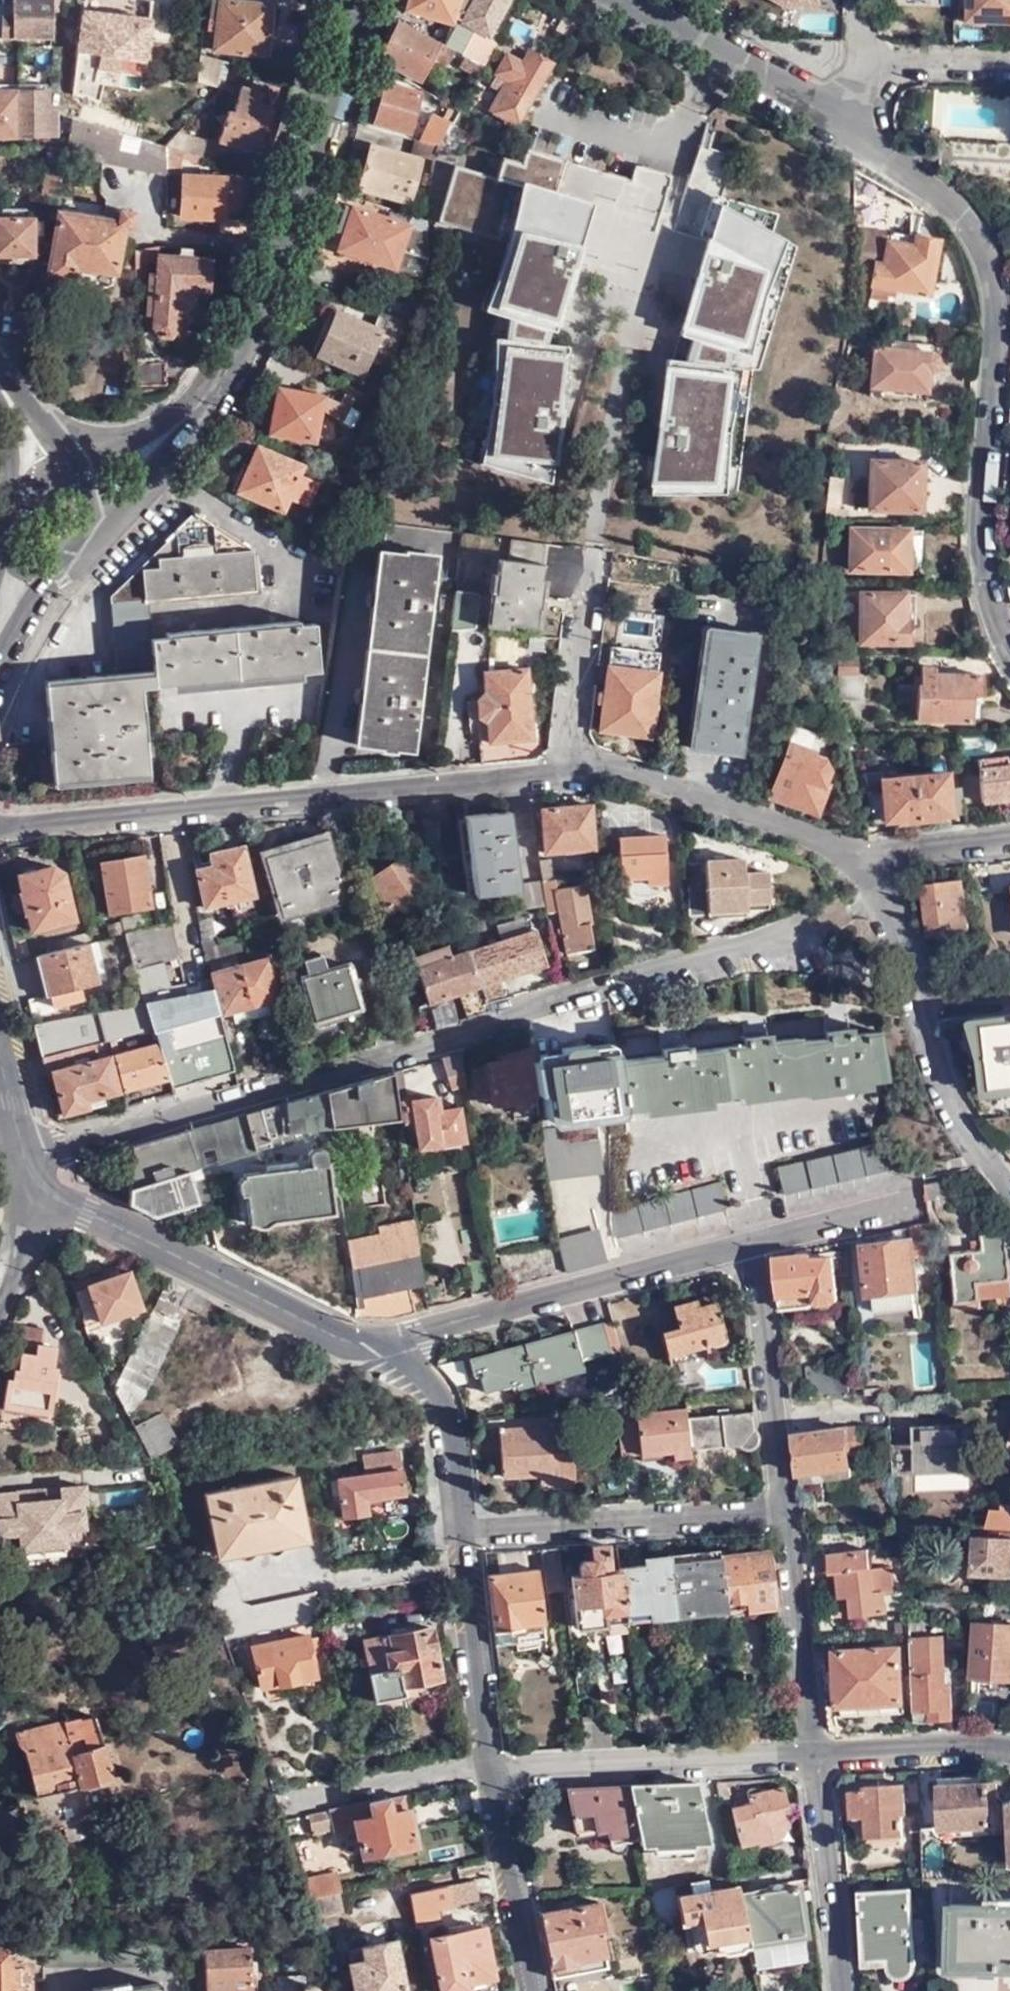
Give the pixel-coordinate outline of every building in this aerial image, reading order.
[(9,12),(3,11),(3,17),(0,18),(0,34),(48,32),(52,4),(55,3),(56,0),(9,0),(9,12)] [(273,6),(234,0),(216,0),(214,12),(207,13),(205,32),(210,33),(209,46),(259,54),(263,29),(268,30),(273,6)] [(400,9),(446,23),(449,14),(453,0),(403,0),(400,9)] [(449,14),(472,26),(488,34),(506,0),(453,0),(449,14)] [(961,20),(1009,22),(1009,0),(962,0),(961,20)] [(149,18),(80,11),(71,93),(105,97),(107,84),(99,83),(101,69),(122,72),(124,59),(142,61),(149,18)] [(433,36),(442,38),(446,26),(437,23),(433,36)] [(448,59),(452,52),(398,25),(381,61),(419,80),(428,63),(435,67),(441,55),(448,59)] [(472,26),(458,52),(463,55),(483,65),(497,38),(488,34),(472,26)] [(520,122),(552,62),(528,48),(521,61),(505,54),(496,70),(508,78),(492,108),(520,122)] [(192,79),(218,87),(220,81),(211,78),(217,60),(196,54),(192,79)] [(457,66),(476,77),(483,65),(463,55),(457,66)] [(211,78),(220,81),(226,62),(217,60),(211,78)] [(13,84),(13,132),(48,131),(51,107),(44,107),(47,83),(13,84)] [(13,132),(13,84),(0,85),(0,133),(13,132)] [(421,113),(426,96),(381,84),(370,122),(409,133),(415,112),(421,113)] [(270,97),(237,86),(229,112),(223,110),(213,140),(257,154),(265,130),(259,128),(270,97)] [(934,91),(934,131),(1009,131),(1009,91),(934,91)] [(425,113),(417,141),(437,146),(456,108),(429,94),(427,102),(433,104),(429,114),(425,113)] [(56,194),(55,199),(79,203),(88,162),(164,175),(163,145),(72,106),(69,121),(65,142),(56,194)] [(59,119),(69,121),(72,106),(62,106),(59,119)] [(452,123),(448,133),(465,142),(470,132),(452,123)] [(163,145),(180,150),(199,155),(203,138),(178,130),(163,145)] [(417,141),(414,140),(410,152),(433,158),(433,154),(437,146),(417,141)] [(38,191),(56,194),(65,142),(48,142),(38,191)] [(163,145),(164,175),(173,175),(180,150),(163,145)] [(734,156),(700,145),(689,180),(674,230),(656,226),(670,176),(635,166),(631,179),(523,149),(520,162),(500,157),(495,176),(453,165),(437,222),(506,240),(504,254),(482,310),(506,318),(503,340),(492,339),(492,367),(490,404),(479,464),(551,485),(563,353),(542,351),(568,273),(657,297),(660,270),(697,281),(674,360),(667,360),(649,495),(725,494),(727,434),(740,369),(728,366),(730,351),(748,356),(763,294),(785,239),(724,206),(725,201),(720,199),(734,156)] [(409,158),(369,146),(357,186),(406,200),(412,180),(418,161),(409,158)] [(410,152),(409,158),(418,161),(412,180),(429,185),(433,158),(410,152)] [(219,218),(220,177),(181,177),(179,217),(219,218)] [(327,246),(418,278),(424,255),(423,232),(376,217),(341,205),(327,246)] [(423,221),(380,207),(376,217),(423,232),(423,221)] [(851,222),(851,211),(842,210),(842,222),(851,222)] [(68,280),(86,287),(84,299),(91,300),(94,283),(111,287),(122,225),(129,227),(132,213),(118,211),(116,215),(101,212),(99,221),(90,220),(91,214),(85,214),(84,219),(56,214),(44,275),(68,280)] [(32,212),(0,212),(0,250),(2,250),(1,256),(32,257),(32,228),(40,229),(40,216),(32,216),(32,212)] [(217,233),(242,235),(247,221),(224,218),(219,222),(217,233)] [(881,259),(885,237),(886,230),(863,226),(857,256),(870,260),(871,258),(881,259)] [(886,230),(885,237),(905,241),(906,230),(888,227),(886,230)] [(905,241),(885,237),(881,259),(871,258),(870,260),(864,292),(883,294),(883,290),(890,291),(892,284),(925,289),(935,236),(906,230),(905,241)] [(727,434),(725,494),(737,494),(752,370),(760,370),(797,247),(785,239),(763,294),(748,356),(730,351),(728,366),(740,369),(727,434)] [(186,255),(187,248),(156,245),(131,250),(132,276),(140,277),(141,259),(154,259),(154,277),(146,277),(145,296),(151,297),(150,313),(152,313),(152,319),(157,324),(167,324),(170,321),(180,319),(192,314),(198,308),(203,296),(204,292),(206,260),(190,258),(186,255)] [(407,319),(377,306),(369,324),(328,306),(306,355),(321,361),(323,356),(358,372),(365,357),(386,367),(407,319)] [(891,343),(875,341),(869,391),(925,399),(929,373),(934,370),(937,364),(938,356),(935,351),(936,343),(892,337),(891,343)] [(133,355),(133,383),(162,382),(162,355),(133,355)] [(490,404),(492,367),(483,366),(453,459),(478,467),(479,464),(490,404)] [(307,442),(315,411),(319,396),(301,391),(274,383),(262,429),(307,442)] [(334,423),(344,409),(335,404),(320,394),(304,384),(301,391),(319,396),(315,411),(334,423)] [(350,402),(363,411),(369,399),(344,387),(339,396),(350,402)] [(344,409),(350,402),(339,396),(335,404),(344,409)] [(293,464),(250,439),(223,485),(269,510),(277,496),(293,504),(306,482),(289,472),(293,464)] [(922,453),(908,453),(907,459),(870,456),(867,484),(854,484),(852,503),(920,507),(922,453)] [(824,514),(847,515),(848,500),(840,500),(842,475),(827,472),(824,514)] [(256,587),(252,552),(189,512),(107,594),(114,679),(42,685),(50,788),(149,779),(141,689),(317,672),(312,624),(297,625),(296,621),(163,633),(164,639),(148,640),(143,597),(256,587)] [(921,529),(851,525),(848,564),(919,567),(921,529)] [(544,542),(508,537),(505,558),(497,557),(494,589),(489,589),(485,624),(507,627),(507,623),(533,626),(544,542)] [(434,556),(383,550),(378,591),(371,590),(369,604),(375,605),(365,687),(359,686),(357,702),(362,703),(357,744),(386,747),(386,744),(410,747),(434,556)] [(682,595),(683,584),(664,582),(662,592),(666,593),(666,595),(675,596),(675,594),(682,595)] [(905,619),(906,588),(862,586),(860,636),(911,639),(912,619),(905,619)] [(917,589),(906,588),(905,619),(912,619),(916,619),(917,589)] [(453,591),(449,627),(471,630),(476,594),(453,591)] [(752,632),(706,626),(694,724),(692,724),(690,741),(737,748),(749,649),(750,648),(752,632)] [(959,651),(976,651),(973,643),(972,641),(960,640),(959,651)] [(653,692),(659,650),(609,644),(603,688),(596,691),(596,701),(601,705),(599,728),(648,734),(650,720),(655,721),(658,693),(653,692)] [(835,649),(834,692),(861,694),(862,666),(856,666),(857,651),(835,649)] [(920,680),(918,680),(916,700),(915,716),(970,720),(972,691),(979,691),(980,671),(935,668),(934,662),(921,662),(920,680)] [(487,741),(530,738),(524,669),(482,672),(484,693),(476,699),(479,720),(486,719),(487,741)] [(916,700),(918,680),(898,679),(897,699),(916,700)] [(467,720),(475,720),(479,720),(476,699),(465,700),(467,720)] [(475,720),(477,742),(487,741),(486,719),(479,720),(475,720)] [(860,740),(859,733),(851,733),(855,748),(865,746),(864,740),(860,740)] [(813,747),(792,736),(768,787),(805,804),(809,794),(819,797),(827,779),(823,777),(829,765),(825,756),(811,750),(813,747)] [(477,742),(479,763),(532,759),(530,738),(487,741),(477,742)] [(1009,805),(1009,767),(1008,768),(1007,760),(978,764),(983,808),(1009,805)] [(962,811),(960,788),(946,790),(945,771),(913,775),(916,820),(936,819),(936,814),(962,811)] [(916,820),(913,775),(880,779),(882,797),(867,799),(871,823),(899,820),(899,822),(916,820)] [(587,803),(538,807),(543,850),(591,847),(587,803)] [(544,905),(540,880),(513,883),(506,810),(466,814),(473,893),(514,891),(515,910),(544,905)] [(442,846),(440,816),(424,817),(426,848),(433,848),(443,863),(452,862),(442,846)] [(663,878),(660,830),(614,832),(617,871),(643,870),(643,879),(663,878)] [(278,921),(343,901),(325,841),(260,860),(278,921)] [(193,870),(203,907),(236,899),(239,909),(254,905),(251,892),(240,845),(207,853),(210,866),(193,870)] [(142,850),(99,858),(109,910),(151,901),(142,850)] [(428,887),(405,854),(367,878),(373,886),(364,892),(383,917),(428,887)] [(547,858),(537,860),(540,880),(550,878),(547,858)] [(699,861),(683,862),(686,912),(705,911),(705,910),(743,908),(743,900),(765,900),(764,871),(748,871),(740,871),(740,866),(740,858),(705,858),(699,861)] [(60,871),(47,863),(13,871),(27,927),(71,917),(60,871)] [(550,878),(540,880),(544,905),(545,911),(556,910),(563,951),(588,946),(585,921),(588,921),(582,883),(553,886),(551,878),(550,878)] [(966,931),(961,878),(920,883),(926,935),(966,931)] [(743,900),(743,908),(766,907),(765,900),(743,900)] [(126,931),(149,924),(146,910),(120,917),(121,920),(110,923),(113,934),(126,931)] [(466,912),(456,913),(461,930),(476,919),(466,912)] [(228,1065),(209,1009),(198,979),(168,986),(161,959),(178,955),(169,919),(159,922),(126,931),(141,1002),(30,1024),(37,1057),(91,1043),(106,1039),(153,1027),(157,1041),(166,1077),(169,1087),(230,1069),(228,1065)] [(496,980),(545,965),(535,929),(468,950),(479,984),(483,999),(500,994),(496,980)] [(43,940),(46,951),(81,942),(78,931),(43,940)] [(239,937),(218,942),(216,935),(201,939),(205,961),(208,960),(229,955),(233,953),(243,951),(239,937)] [(46,951),(34,954),(43,994),(46,994),(49,1002),(57,1000),(57,996),(79,991),(79,986),(96,982),(85,941),(46,951)] [(462,953),(449,957),(445,945),(411,955),(433,1027),(456,1020),(449,995),(456,993),(463,1018),(487,1011),(485,1004),(483,999),(479,984),(468,950),(466,945),(460,947),(462,953)] [(251,1016),(269,1012),(266,1000),(270,999),(262,952),(257,954),(258,958),(238,963),(235,953),(229,955),(232,966),(242,1006),(248,1005),(251,1016)] [(270,999),(278,997),(266,952),(262,952),(270,999)] [(212,975),(220,1007),(222,1011),(242,1006),(232,966),(229,955),(208,960),(212,975)] [(308,1034),(345,1023),(342,1012),(359,1007),(346,963),(323,970),(319,955),(296,962),(310,1011),(302,1013),(308,1034)] [(198,979),(209,1009),(228,1065),(230,1069),(233,1069),(218,1007),(220,1007),(212,975),(198,979)] [(1006,1012),(1006,1017),(984,1021),(993,1051),(999,1093),(1009,1091),(1009,1012),(1006,1012)] [(660,1053),(615,1058),(622,1109),(680,1102),(771,1091),(772,1087),(801,1084),(800,1086),(817,1085),(817,1086),(883,1078),(877,1031),(848,1033),(848,1026),(824,1029),(825,1036),(795,1040),(795,1036),(766,1040),(766,1033),(742,1035),(742,1043),(684,1049),(683,1042),(660,1045),(660,1053)] [(109,1054),(119,1090),(166,1077),(157,1041),(109,1054)] [(91,1043),(37,1057),(42,1073),(48,1072),(57,1108),(83,1101),(82,1092),(99,1087),(114,1083),(106,1056),(71,1064),(69,1060),(94,1054),(91,1043)] [(615,1058),(614,1049),(587,1052),(586,1043),(561,1046),(562,1056),(530,1060),(534,1094),(540,1093),(544,1120),(622,1109),(615,1058)] [(534,1094),(530,1060),(529,1047),(494,1050),(494,1058),(485,1060),(486,1072),(475,1073),(478,1103),(490,1102),(491,1111),(511,1109),(513,1120),(536,1117),(534,1094)] [(462,1070),(459,1052),(440,1057),(444,1075),(462,1070)] [(402,1087),(400,1068),(391,1070),(394,1088),(402,1087)] [(394,1088),(391,1070),(129,1145),(125,1206),(149,1218),(193,1206),(204,1245),(213,1250),(202,1203),(207,1202),(199,1171),(285,1145),(286,1136),(356,1126),(360,1150),(372,1148),(368,1123),(398,1119),(394,1088)] [(82,1092),(83,1101),(101,1097),(99,1087),(82,1092)] [(437,1110),(435,1095),(400,1100),(403,1120),(413,1119),(416,1145),(461,1138),(458,1107),(437,1110)] [(565,1129),(539,1133),(548,1180),(574,1175),(568,1145),(565,1129)] [(782,1192),(892,1166),(886,1139),(775,1163),(782,1192)] [(568,1145),(574,1175),(604,1170),(599,1140),(568,1145)] [(333,1219),(326,1169),(324,1169),(323,1159),(318,1154),(309,1155),(305,1160),(305,1166),(239,1175),(239,1179),(235,1180),(232,1185),(233,1198),(239,1202),(244,1202),(248,1231),(256,1235),(261,1234),(268,1232),(272,1228),(333,1219)] [(407,1177),(404,1157),(397,1158),(401,1177),(407,1177)] [(953,1192),(951,1176),(924,1181),(926,1198),(953,1192)] [(611,1222),(615,1236),(724,1207),(717,1180),(611,1209),(611,1222)] [(392,1315),(427,1306),(413,1215),(378,1228),(379,1235),(347,1239),(359,1317),(392,1315)] [(861,1243),(868,1294),(872,1293),(911,1288),(918,1287),(914,1255),(934,1252),(929,1221),(910,1225),(909,1225),(910,1237),(861,1243)] [(1003,1226),(978,1228),(979,1244),(949,1248),(952,1296),(974,1294),(975,1290),(1005,1287),(1004,1272),(1007,1271),(1003,1226)] [(564,1270),(607,1259),(600,1231),(559,1241),(564,1270)] [(506,1286),(564,1270),(559,1241),(559,1238),(498,1255),(506,1286)] [(811,1251),(811,1246),(774,1254),(780,1306),(792,1305),(793,1313),(814,1311),(814,1299),(819,1303),(832,1302),(836,1296),(831,1255),(840,1255),(840,1249),(811,1251)] [(139,1309),(126,1272),(86,1286),(99,1323),(139,1309)] [(203,1317),(210,1303),(166,1281),(113,1387),(127,1416),(142,1395),(186,1307),(203,1317)] [(872,1293),(875,1311),(914,1306),(911,1288),(872,1293)] [(712,1299),(673,1309),(679,1332),(661,1336),(670,1367),(709,1357),(707,1352),(725,1347),(712,1299)] [(19,1341),(40,1343),(41,1327),(20,1326),(19,1341)] [(602,1329),(473,1362),(481,1397),(582,1372),(581,1365),(610,1358),(602,1329)] [(54,1345),(40,1343),(19,1341),(17,1369),(12,1369),(11,1380),(6,1380),(3,1417),(6,1419),(60,1423),(61,1400),(55,1400),(58,1364),(52,1363),(54,1345)] [(809,1396),(848,1394),(846,1364),(808,1366),(809,1396)] [(619,1456),(688,1450),(685,1417),(685,1411),(615,1418),(619,1456)] [(688,1450),(755,1443),(752,1411),(685,1417),(688,1450)] [(160,1412),(132,1426),(148,1457),(175,1443),(160,1412)] [(915,1462),(943,1461),(961,1461),(981,1460),(979,1422),(913,1424),(913,1441),(915,1441),(915,1462)] [(794,1431),(800,1481),(820,1479),(823,1498),(832,1496),(830,1478),(850,1475),(847,1452),(864,1450),(863,1437),(874,1436),(873,1425),(845,1426),(794,1431)] [(544,1433),(544,1429),(495,1434),(499,1480),(536,1476),(537,1480),(571,1477),(567,1431),(544,1433)] [(899,1473),(944,1471),(943,1461),(915,1462),(915,1441),(913,1441),(898,1442),(899,1473)] [(895,1473),(899,1473),(898,1442),(891,1442),(895,1473)] [(341,1519),(366,1515),(364,1503),(402,1497),(397,1452),(363,1458),(364,1476),(336,1480),(341,1519)] [(961,1471),(981,1470),(981,1460),(961,1461),(961,1471)] [(301,1519),(294,1476),(204,1492),(211,1537),(215,1536),(218,1556),(302,1541),(299,1521),(301,1519)] [(364,1503),(366,1515),(404,1510),(402,1497),(364,1503)] [(29,1517),(28,1502),(4,1505),(6,1520),(29,1517)] [(1009,1527),(1009,1511),(991,1511),(986,1526),(1009,1527)] [(974,1555),(973,1571),(1009,1572),(1009,1536),(1009,1531),(997,1531),(997,1536),(975,1535),(974,1555)] [(964,1555),(974,1555),(975,1535),(965,1535),(964,1555)] [(667,1561),(673,1614),(698,1611),(699,1624),(707,1623),(706,1617),(724,1615),(717,1556),(675,1560),(672,1539),(664,1540),(667,1561)] [(608,1543),(592,1544),(592,1550),(584,1550),(585,1557),(581,1557),(578,1562),(578,1572),(571,1573),(576,1624),(588,1623),(590,1633),(625,1630),(625,1626),(619,1569),(611,1569),(608,1543)] [(559,1547),(543,1547),(547,1589),(563,1587),(559,1547)] [(851,1613),(885,1609),(883,1591),(894,1590),(891,1564),(869,1567),(867,1548),(828,1552),(830,1569),(836,1569),(839,1594),(849,1594),(851,1613)] [(717,1556),(724,1615),(744,1613),(745,1619),(752,1618),(751,1606),(774,1603),(768,1550),(717,1556)] [(619,1569),(625,1626),(644,1625),(645,1630),(652,1629),(651,1616),(673,1614),(667,1561),(618,1566),(619,1569)] [(536,1567),(485,1573),(493,1642),(514,1640),(516,1648),(545,1645),(536,1567)] [(321,1620),(327,1645),(352,1640),(346,1615),(321,1620)] [(1003,1622),(1003,1616),(991,1616),(991,1621),(975,1620),(970,1687),(976,1688),(978,1674),(1009,1676),(1009,1622),(1003,1622)] [(431,1653),(426,1628),(360,1642),(364,1660),(357,1661),(359,1668),(365,1667),(373,1704),(405,1697),(403,1687),(440,1677),(434,1652),(431,1653)] [(306,1636),(252,1646),(261,1689),(316,1678),(311,1656),(319,1654),(315,1638),(308,1640),(306,1636)] [(910,1636),(912,1720),(949,1718),(948,1685),(943,1685),(942,1636),(910,1636)] [(903,1683),(901,1646),(836,1649),(836,1669),(831,1669),(833,1699),(838,1699),(838,1710),(903,1708),(904,1704),(909,1704),(908,1683),(903,1683)] [(112,1777),(97,1712),(77,1717),(81,1735),(74,1737),(71,1725),(67,1727),(64,1719),(15,1732),(17,1745),(24,1751),(35,1795),(80,1784),(80,1785),(112,1777)] [(625,1783),(635,1836),(637,1842),(650,1842),(651,1845),(688,1844),(688,1840),(705,1840),(694,1780),(625,1783)] [(1007,1819),(1009,1814),(1007,1807),(1004,1804),(1001,1803),(991,1804),(989,1780),(938,1781),(940,1825),(991,1824),(991,1817),(996,1822),(1003,1821),(1007,1819)] [(905,1812),(902,1782),(863,1785),(863,1788),(850,1789),(851,1817),(866,1816),(867,1846),(901,1843),(899,1812),(905,1812)] [(625,1783),(563,1786),(573,1832),(579,1831),(580,1837),(607,1832),(609,1841),(615,1847),(620,1847),(622,1845),(625,1838),(635,1836),(625,1783)] [(787,1812),(781,1787),(759,1791),(756,1788),(753,1786),(749,1787),(745,1789),(745,1793),(747,1803),(730,1806),(736,1845),(754,1841),(755,1844),(772,1841),(778,1837),(782,1831),(782,1827),(780,1813),(787,1812)] [(410,1810),(408,1796),(312,1816),(317,1837),(359,1829),(365,1856),(420,1845),(415,1810),(410,1810)] [(309,1894),(339,1889),(335,1869),(302,1875),(309,1894)] [(747,1942),(752,1967),(807,1956),(794,1886),(799,1886),(798,1877),(767,1883),(767,1888),(737,1894),(747,1942)] [(479,1903),(476,1881),(409,1894),(417,1932),(425,1930),(423,1924),(439,1921),(437,1909),(479,1903)] [(737,1894),(735,1885),(692,1893),(692,1887),(670,1892),(672,1898),(674,1898),(680,1922),(682,1921),(688,1950),(713,1945),(714,1948),(747,1942),(737,1894)] [(343,1908),(339,1889),(309,1894),(315,1913),(343,1908)] [(984,1896),(984,1902),(948,1901),(946,1969),(991,1970),(1009,1971),(1009,1897),(984,1896)] [(921,1926),(920,1897),(872,1900),(873,1936),(876,1935),(877,1964),(900,1964),(900,1972),(903,1979),(908,1982),(916,1981),(921,1978),(923,1974),(922,1947),(933,1946),(932,1926),(921,1926)] [(556,1908),(537,1911),(549,1976),(606,1965),(605,1960),(612,1958),(608,1939),(600,1939),(597,1927),(603,1925),(598,1901),(573,1904),(571,1899),(555,1902),(556,1908)] [(486,1929),(431,1939),(441,1990),(497,1990),(486,1929)] [(43,1940),(43,1967),(182,1962),(182,1946),(174,1945),(173,1935),(43,1940)] [(392,1942),(354,1948),(356,1963),(346,1966),(351,1990),(401,1990),(392,1942)] [(251,1986),(250,1943),(203,1945),(206,1990),(251,1990),(251,1986)] [(24,1952),(13,1952),(13,1950),(8,1950),(7,1944),(0,1944),(0,1990),(24,1990),(24,1952)] [(281,1982),(281,1990),(319,1990),(319,1988),(317,1984),(312,1983),(304,1986),(304,1980),(281,1982)] [(160,1982),(112,1989),(110,1984),(101,1985),(101,1990),(100,1990),(161,1990),(160,1982)]
